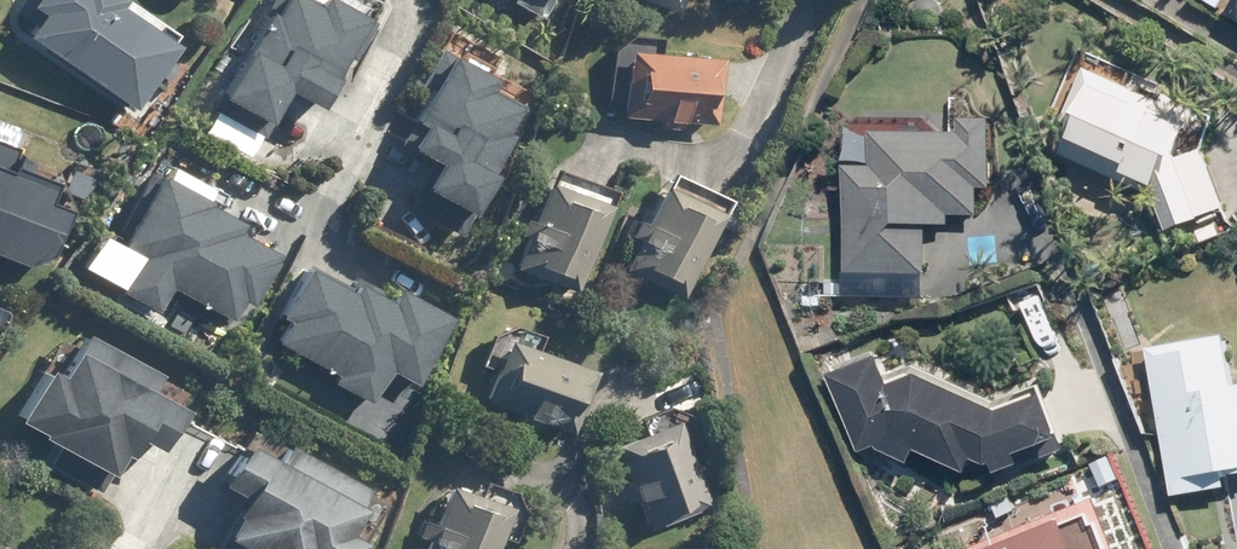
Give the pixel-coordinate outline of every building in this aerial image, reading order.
[(123,111),(167,49),(107,8),(112,1),(111,0),(26,0),(21,8),(33,16),(17,38),(123,111)] [(681,10),(685,0),(656,0),(681,10)] [(659,123),(658,132),(674,134),(676,121),(709,126),(717,59),(626,50),(619,119),(659,123)] [(368,183),(451,222),(503,112),(420,73),(368,183)] [(1087,73),(1066,124),(1076,128),(1063,158),(1156,196),(1171,234),(1205,220),(1204,218),(1225,209),(1201,152),(1179,160),(1200,108),(1166,94),(1163,104),(1087,73)] [(849,168),(846,275),(924,277),(925,226),(948,226),(948,217),(977,217),(978,189),(991,190),(993,121),(966,120),(965,136),(879,134),(878,169),(849,168)] [(19,265),(46,254),(63,209),(42,200),(50,180),(4,162),(9,150),(0,146),(0,258),(19,265)] [(532,232),(520,262),(580,287),(615,200),(556,176),(539,217),(531,215),(525,230),(532,232)] [(635,231),(645,235),(630,266),(686,294),(728,211),(670,182),(652,221),(642,216),(635,231)] [(265,255),(136,186),(100,252),(229,321),(265,255)] [(1220,223),(1201,230),(1205,243),(1225,236),(1220,223)] [(420,329),(288,268),(255,340),(387,401),(420,329)] [(830,282),(829,294),(846,294),(846,282),(830,282)] [(1226,473),(1236,471),(1236,381),(1231,340),(1148,353),(1172,500),(1229,490),(1226,473)] [(478,406),(514,419),(509,431),(525,436),(530,425),(562,437),(585,374),(501,343),(478,406)] [(47,348),(4,430),(107,484),(151,401),(47,348)] [(1002,473),(1026,467),(1022,457),(1067,438),(1051,397),(1005,412),(923,378),(896,386),(887,360),(837,376),(862,455),(879,447),(880,452),(913,466),(920,451),(973,474),(979,460),(994,465),(1000,464),(1002,473)] [(670,421),(609,444),(624,487),(613,492),(618,507),(630,503),(642,532),(704,509),(670,421)] [(208,537),(232,548),(338,548),(344,539),(327,530),(351,486),(267,443),(257,461),(219,441),(197,482),(221,494),(211,512),(219,516),(208,537)] [(1112,459),(1093,467),(1102,490),(1122,483),(1112,459)] [(420,548),(489,548),(503,513),(443,489),(420,548)] [(1102,500),(981,548),(1122,548),(1102,500)]
